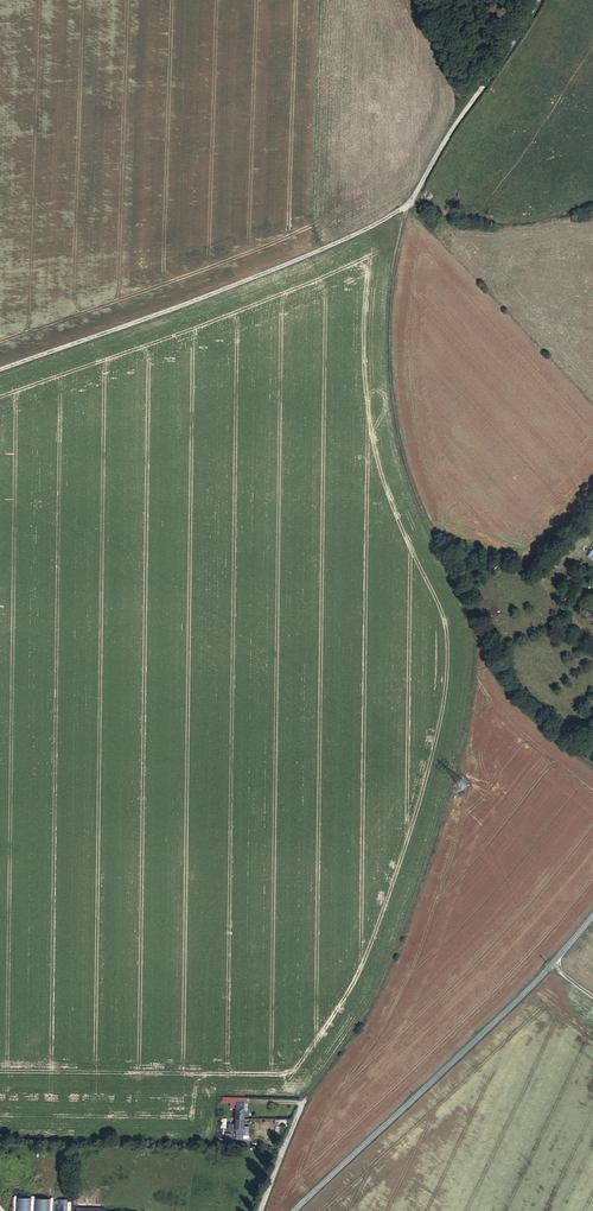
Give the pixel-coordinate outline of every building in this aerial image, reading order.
[(571,616),(592,625),(592,616),(575,608),(571,616)] [(232,1109),(232,1119),(241,1120),(241,1112),(243,1112),(244,1100),(241,1100),(218,1099),(218,1104),(226,1104),(226,1109),(232,1109)] [(240,1127),(241,1120),(232,1119),(231,1125),(224,1124),(223,1128),(231,1128),(230,1137),(239,1138),(239,1134),(244,1134),(245,1127),(240,1127)]
